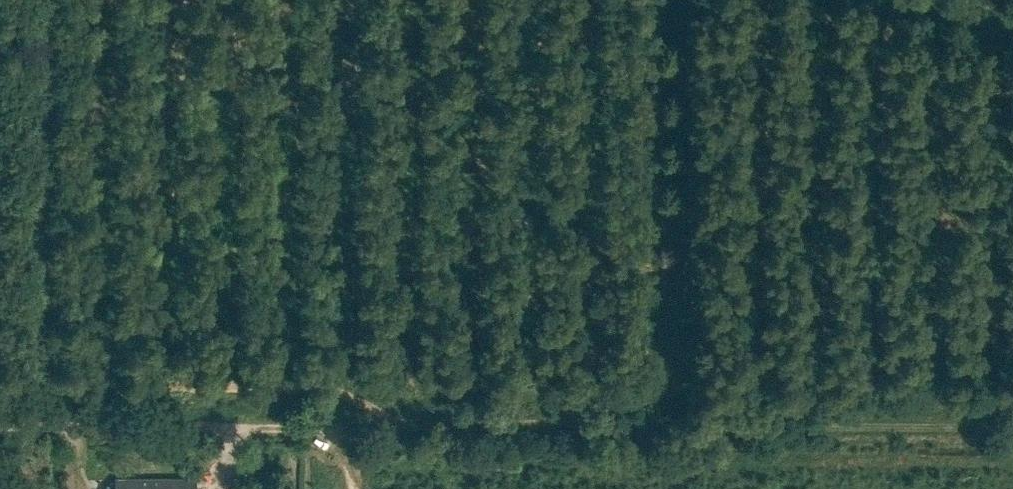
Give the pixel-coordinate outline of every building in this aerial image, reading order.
[(117,481),(117,488),(198,488),(198,481),(117,481)]
